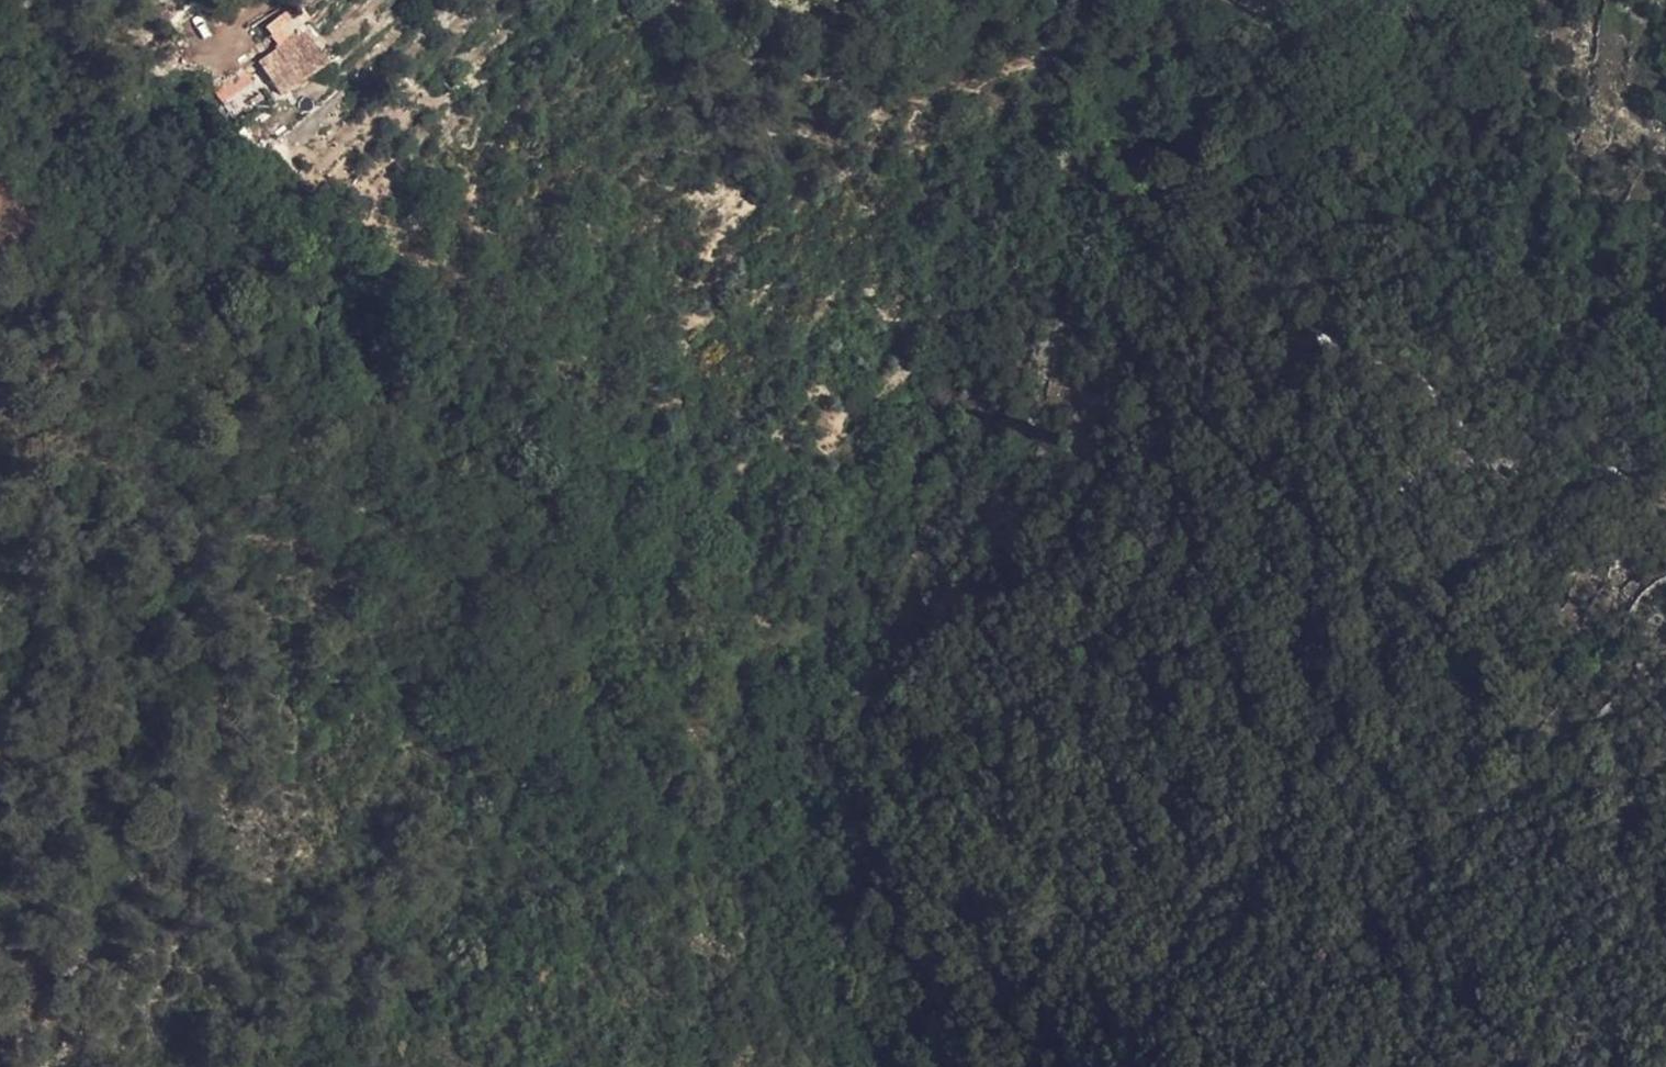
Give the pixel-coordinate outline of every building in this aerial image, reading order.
[(281,47),(264,62),(270,71),(282,94),(326,56),(299,17),(282,39),(281,47)] [(226,105),(270,71),(264,62),(249,74),(245,68),(215,91),(226,105)]
